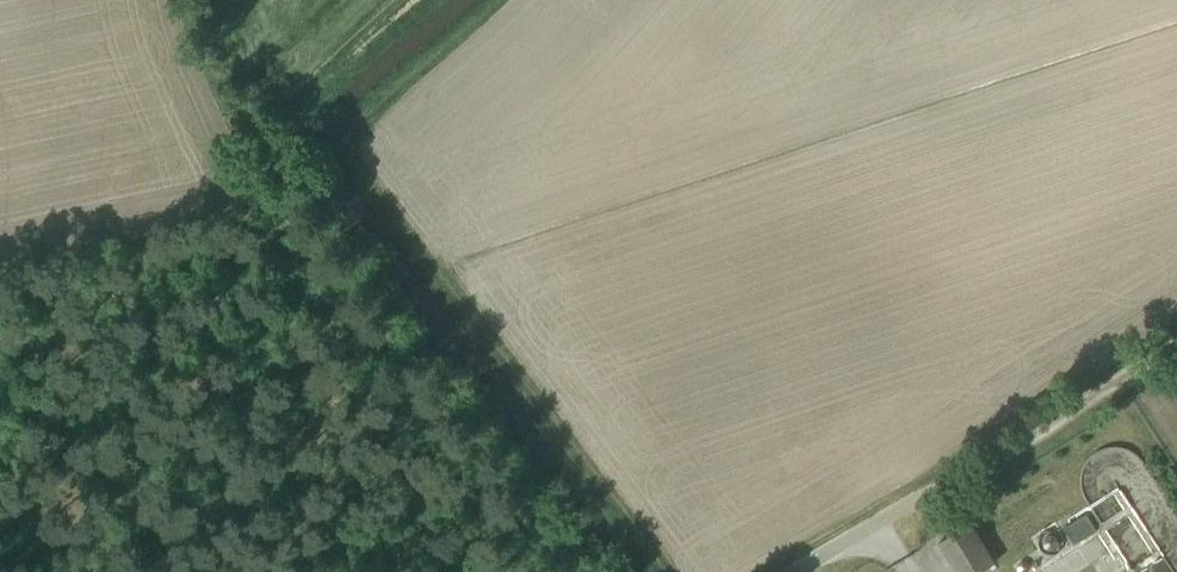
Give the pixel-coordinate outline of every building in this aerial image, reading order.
[(1086,514),(1063,528),(1074,545),(1097,531),(1086,514)] [(972,524),(943,542),(961,571),(978,571),(995,562),(972,524)]
